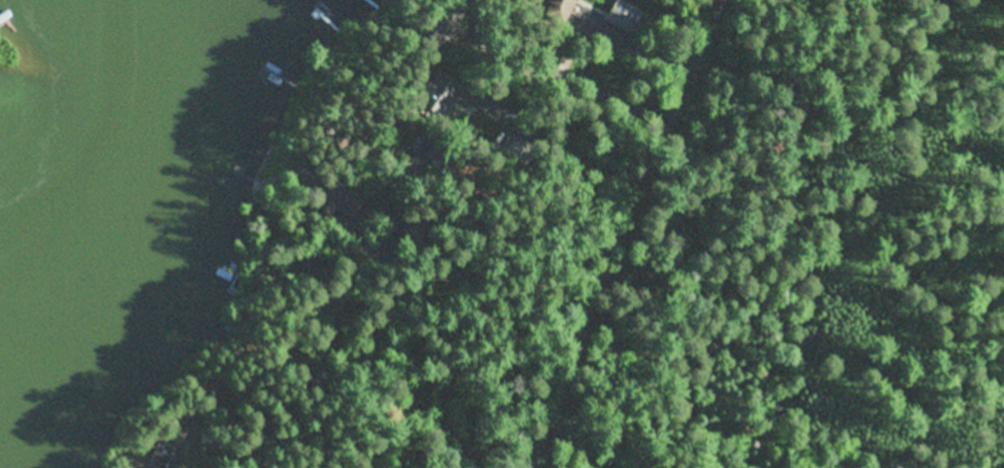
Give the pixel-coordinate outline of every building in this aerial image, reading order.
[(422,33),(439,0),(472,0),(454,36),(448,47),(427,36),(422,33)] [(546,8),(550,0),(579,0),(575,7),(569,17),(567,20),(546,9),(546,8)] [(606,17),(615,0),(629,0),(650,12),(638,34),(606,17)] [(575,44),(568,72),(542,65),(550,37),(575,44)] [(491,105),(481,122),(462,112),(472,94),(491,105)] [(442,149),(416,186),(391,169),(418,132),(442,149)] [(533,156),(527,169),(503,157),(511,140),(514,133),(539,145),(533,156)] [(366,199),(352,222),(332,209),(328,216),(315,208),(333,178),(366,199)] [(432,226),(417,263),(395,254),(411,217),(432,226)] [(338,264),(327,293),(297,281),(309,253),(338,264)] [(329,303),(321,318),(303,308),(311,293),(329,303)] [(334,376),(321,382),(315,368),(328,362),(334,376)]
